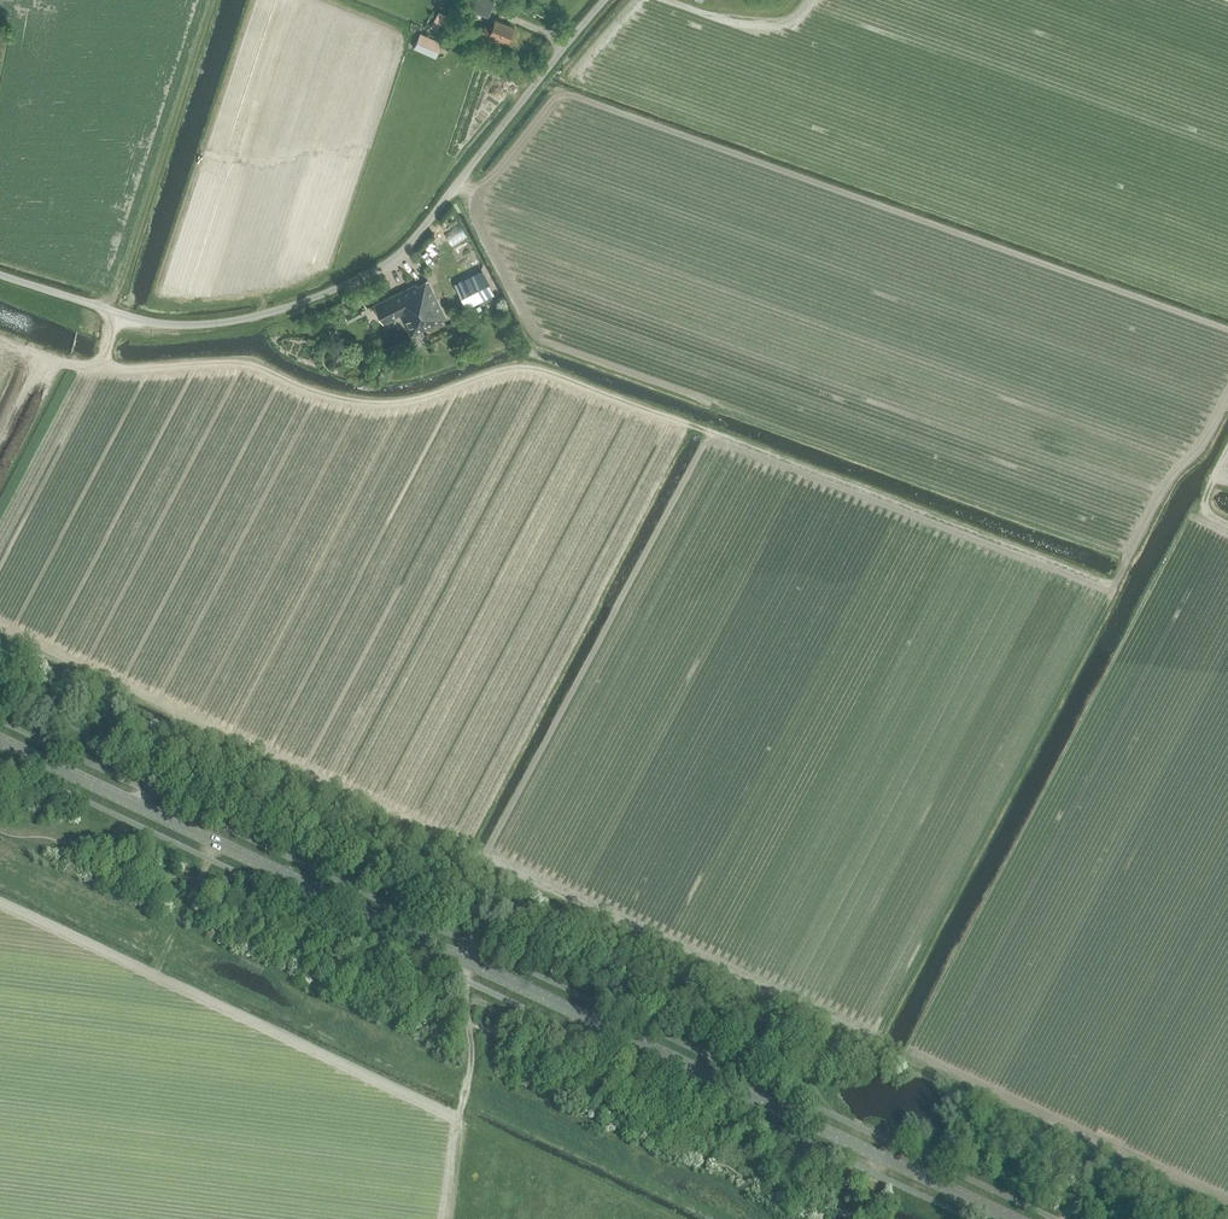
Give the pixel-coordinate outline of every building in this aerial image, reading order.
[(488,16),(495,0),(468,0),(465,7),(488,16)] [(445,15),(439,11),(430,27),(436,31),(445,15)] [(481,36),(487,39),(498,43),(501,38),(507,40),(512,26),(495,19),(491,28),(485,26),(481,36)] [(464,20),(460,31),(470,34),(472,27),(469,26),(470,23),(464,20)] [(420,33),(413,48),(434,58),(441,43),(420,33)] [(466,306),(492,292),(480,269),(454,282),(466,306)] [(384,323),(400,315),(411,335),(446,319),(427,281),(417,286),(416,284),(375,305),(384,323)] [(356,302),(343,309),(345,314),(359,307),(356,302)]
